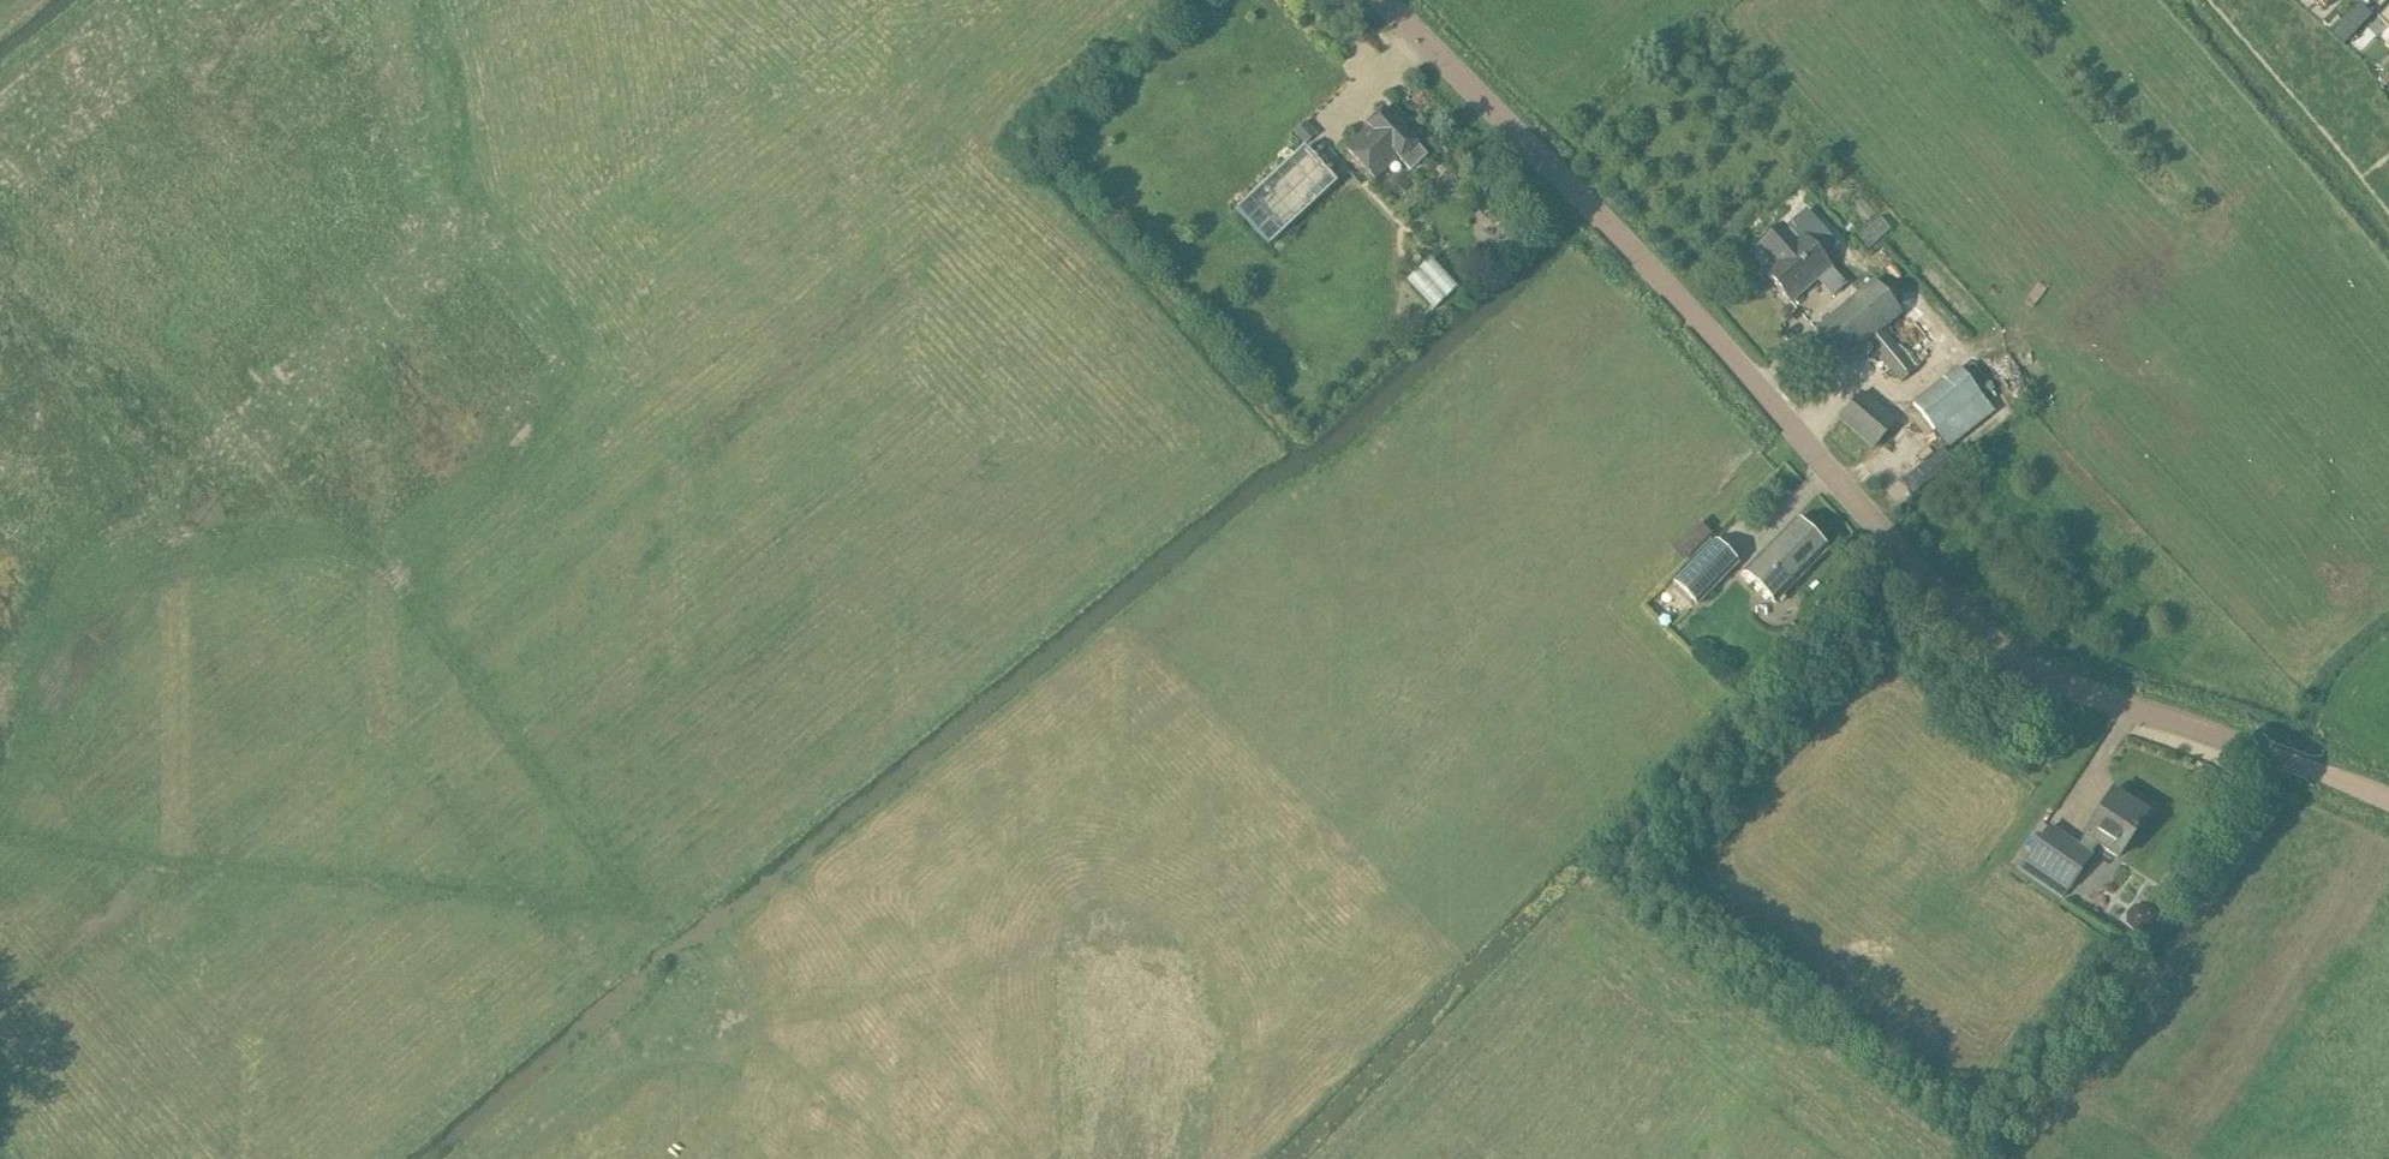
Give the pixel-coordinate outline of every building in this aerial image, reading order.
[(2327,9),(2336,0),(2318,0),(2327,9)] [(2375,24),(2387,35),(2388,33),(2388,9),(2375,24)] [(2346,47),(2360,32),(2348,20),(2333,35),(2346,47)] [(2387,87),(2388,86),(2388,72),(2381,81),(2387,87)] [(1347,147),(1376,178),(1398,157),(1410,169),(1426,154),(1416,143),(1384,108),(1368,124),(1370,125),(1347,147)] [(1237,209),(1270,245),(1338,182),(1304,146),(1269,180),(1237,209)] [(1760,247),(1774,263),(1765,271),(1792,302),(1831,267),(1803,236),(1797,242),(1783,226),(1760,247)] [(1428,258),(1406,279),(1434,309),(1456,288),(1428,258)] [(1876,281),(1817,330),(1844,362),(1869,341),(1903,381),(1917,369),(1883,329),(1902,312),(1876,281)] [(1981,395),(1958,365),(1913,401),(1936,430),(1981,395)] [(1863,390),(1840,418),(1875,447),(1899,420),(1863,390)] [(1746,572),(1776,602),(1828,549),(1798,519),(1746,572)] [(1713,537),(1673,578),(1698,604),(1739,563),(1713,537)] [(2113,791),(2079,845),(2051,826),(2029,859),(2070,887),(2100,843),(2120,857),(2148,814),(2113,791)]
